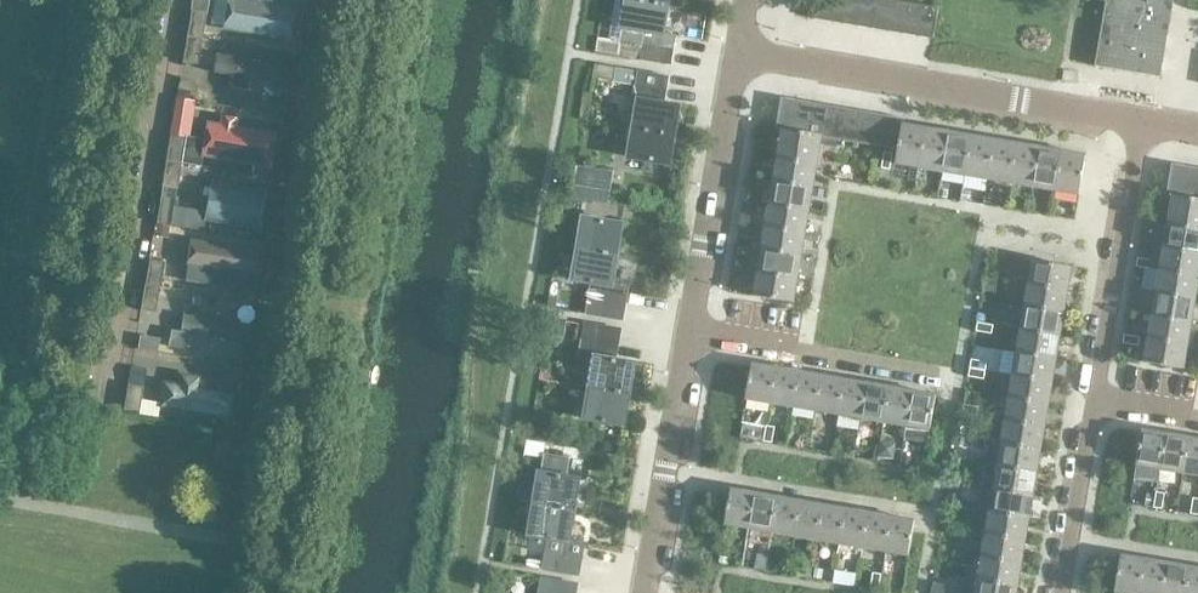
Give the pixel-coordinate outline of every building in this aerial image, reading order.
[(190,10),(207,13),(209,0),(191,0),(190,10)] [(210,23),(222,25),(222,29),(295,42),(301,7),(272,2),(272,0),(214,0),(210,23)] [(666,5),(638,0),(621,0),(620,9),(626,10),(623,27),(645,31),(645,30),(661,32),(666,5)] [(830,0),(813,0),(810,17),(826,20),(830,0)] [(845,0),(830,0),(826,20),(841,22),(845,0)] [(861,0),(845,0),(841,22),(856,25),(861,0)] [(876,0),(861,0),(856,25),(871,28),(876,0)] [(892,0),(876,0),(871,28),(887,30),(892,0)] [(907,2),(897,0),(892,0),(887,30),(902,33),(907,2)] [(1173,5),(1145,0),(1106,0),(1103,17),(1169,28),(1173,5)] [(917,35),(922,4),(907,2),(902,33),(917,35)] [(933,38),(938,7),(922,4),(917,35),(933,38)] [(201,40),(206,13),(190,10),(186,37),(182,61),(197,64),(201,40)] [(1165,52),(1169,28),(1103,17),(1099,41),(1165,52)] [(671,49),(673,35),(674,35),(661,32),(645,30),(645,31),(642,44),(671,49)] [(1160,77),(1165,52),(1099,41),(1095,65),(1160,77)] [(669,64),(671,49),(642,44),(640,59),(669,64)] [(284,64),(215,53),(212,72),(231,75),(229,86),(247,89),(249,78),(281,83),(284,64)] [(1077,83),(1079,72),(1064,69),(1062,81),(1077,83)] [(664,90),(667,75),(638,70),(635,85),(664,90)] [(662,103),(664,90),(635,85),(633,99),(639,100),(639,99),(662,103)] [(190,136),(196,100),(175,97),(169,134),(185,137),(185,135),(190,136)] [(825,137),(830,106),(782,97),(776,128),(782,129),(782,128),(822,135),(822,136),(825,137)] [(672,135),(677,106),(662,103),(639,99),(639,100),(636,117),(630,116),(628,127),(672,135)] [(840,139),(845,108),(830,106),(825,137),(840,139)] [(854,142),(860,111),(845,108),(840,139),(854,142)] [(869,144),(874,113),(860,111),(854,142),(869,144)] [(884,147),(889,115),(874,113),(869,144),(884,147)] [(219,122),(206,120),(203,139),(185,136),(181,163),(201,166),(202,157),(253,166),(251,174),(268,177),(269,169),(272,169),(278,133),(236,126),(238,118),(220,115),(219,122)] [(899,149),(903,124),(904,124),(905,118),(889,115),(884,147),(898,149),(899,149)] [(919,167),(926,128),(904,124),(903,124),(899,149),(898,149),(895,163),(919,167)] [(667,163),(672,135),(628,127),(626,138),(632,139),(629,157),(667,163)] [(817,164),(822,136),(822,135),(782,128),(782,129),(777,158),(817,164)] [(942,171),(949,132),(926,128),(919,167),(942,171)] [(965,175),(971,135),(949,132),(942,171),(965,175)] [(180,163),(184,137),(169,135),(165,161),(161,186),(176,188),(180,163)] [(987,179),(994,139),(971,135),(965,175),(987,179)] [(1010,183),(1017,143),(994,139),(987,179),(1010,183)] [(1033,187),(1039,147),(1017,143),(1010,183),(1033,187)] [(1055,190),(1062,151),(1039,147),(1033,187),(1055,190)] [(1079,194),(1086,155),(1062,151),(1055,190),(1079,194)] [(884,152),(881,168),(890,169),(892,154),(884,152)] [(813,187),(817,164),(777,158),(773,180),(813,187)] [(1172,163),(1166,194),(1172,195),(1172,194),(1197,199),(1197,168),(1172,163)] [(583,195),(614,196),(616,166),(585,165),(583,195)] [(809,210),(813,187),(773,180),(769,203),(809,210)] [(268,192),(210,182),(208,195),(201,194),(200,203),(206,204),(204,219),(193,217),(191,229),(204,232),(206,221),(262,230),(268,192)] [(170,225),(176,189),(162,186),(155,223),(170,225)] [(1172,194),(1172,195),(1167,224),(1197,229),(1197,199),(1172,194)] [(805,233),(809,210),(769,203),(766,226),(805,233)] [(616,254),(621,223),(584,217),(579,248),(616,254)] [(167,238),(169,226),(155,223),(153,236),(167,238)] [(1167,224),(1163,247),(1197,253),(1197,229),(1167,224)] [(801,255),(805,233),(766,226),(762,249),(801,255)] [(257,250),(190,239),(185,265),(187,265),(184,280),(218,286),(218,287),(250,293),(257,250)] [(1163,247),(1159,269),(1197,276),(1197,253),(1163,247)] [(611,284),(616,254),(579,248),(574,279),(593,283),(593,281),(611,284)] [(798,278),(801,255),(762,249),(758,271),(798,278)] [(1154,260),(1137,257),(1136,266),(1152,269),(1154,260)] [(159,288),(163,262),(148,259),(144,285),(140,310),(155,313),(159,288)] [(1068,290),(1072,267),(1032,260),(1028,284),(1068,290)] [(1197,283),(1197,276),(1159,269),(1156,292),(1195,299),(1197,283)] [(794,302),(798,278),(758,271),(754,295),(794,302)] [(624,302),(627,288),(627,287),(611,284),(593,281),(593,283),(591,297),(624,302)] [(1064,313),(1068,290),(1028,284),(1024,306),(1064,313)] [(1191,322),(1195,299),(1156,292),(1152,315),(1191,322)] [(622,318),(624,302),(591,297),(588,312),(622,318)] [(1060,336),(1064,313),(1024,306),(1020,329),(1060,336)] [(245,325),(183,314),(180,331),(171,329),(168,346),(239,358),(245,325)] [(1188,344),(1191,322),(1152,315),(1148,338),(1188,344)] [(992,334),(994,325),(977,322),(976,331),(992,334)] [(617,345),(619,329),(586,324),(583,339),(617,345)] [(1056,358),(1060,336),(1020,329),(1016,352),(1056,358)] [(158,352),(160,338),(139,334),(137,348),(158,352)] [(1139,346),(1140,337),(1124,334),(1123,343),(1139,346)] [(1184,368),(1188,344),(1148,338),(1144,361),(1184,368)] [(615,359),(617,345),(583,339),(581,355),(596,357),(596,356),(615,359)] [(1052,381),(1056,358),(1016,352),(1013,374),(1052,381)] [(633,362),(615,359),(596,356),(596,357),(591,387),(628,393),(633,362)] [(971,358),(970,367),(985,370),(987,361),(971,358)] [(770,402),(776,367),(753,363),(747,398),(770,402)] [(143,385),(146,369),(131,366),(128,382),(143,385)] [(793,406),(799,371),(776,367),(770,402),(793,406)] [(984,379),(985,370),(970,367),(968,376),(984,379)] [(816,410),(821,375),(799,371),(793,406),(816,410)] [(177,383),(162,380),(158,402),(141,399),(139,414),(158,417),(159,408),(230,419),(234,391),(200,386),(201,376),(179,372),(177,383)] [(1048,404),(1052,381),(1013,374),(1009,397),(1048,404)] [(838,414),(844,379),(821,375),(816,410),(838,414)] [(861,418),(867,383),(844,379),(838,414),(861,418)] [(884,422),(890,386),(867,383),(861,418),(884,422)] [(138,412),(142,386),(127,384),(123,409),(138,412)] [(907,426),(913,390),(890,386),(884,422),(907,426)] [(623,425),(628,393),(591,387),(586,418),(623,425)] [(930,430),(934,407),(936,394),(913,390),(907,426),(930,430)] [(1045,427),(1048,404),(1009,397),(1005,420),(1045,427)] [(963,404),(962,412),(978,415),(980,407),(963,404)] [(1041,449),(1045,427),(1005,420),(1001,443),(1041,449)] [(743,423),(740,437),(763,441),(765,427),(743,423)] [(775,426),(766,425),(763,441),(772,442),(775,426)] [(1160,469),(1166,433),(1142,429),(1136,465),(1160,469)] [(1182,473),(1188,437),(1166,433),(1160,469),(1182,473)] [(1188,437),(1182,473),(1197,475),(1197,439),(1188,437)] [(1037,472),(1041,449),(1001,443),(997,465),(1037,472)] [(1033,495),(1037,472),(997,465),(993,488),(1033,495)] [(573,509),(578,478),(541,472),(536,503),(573,509)] [(749,528),(755,492),(731,488),(725,524),(749,528)] [(1029,517),(1033,495),(993,488),(989,511),(1029,517)] [(771,532),(777,496),(755,492),(749,528),(771,532)] [(1153,507),(1162,508),(1164,497),(1155,495),(1153,507)] [(794,536),(800,500),(777,496),(771,532),(794,536)] [(817,539),(823,504),(800,500),(794,536),(817,539)] [(568,539),(573,509),(536,503),(530,534),(549,537),(550,536),(568,539)] [(840,543),(846,508),(823,504),(817,539),(840,543)] [(862,547),(868,512),(846,508),(840,543),(862,547)] [(1025,540),(1029,517),(989,511),(986,533),(1025,540)] [(885,551),(891,516),(868,512),(862,547),(885,551)] [(909,555),(912,533),(915,520),(891,516),(885,551),(909,555)] [(1021,563),(1025,540),(986,533),(982,556),(1021,563)] [(581,557),(583,543),(583,542),(568,539),(550,536),(549,537),(547,552),(581,557)] [(578,573),(581,557),(547,552),(544,567),(578,573)] [(756,569),(765,570),(767,556),(758,554),(756,569)] [(1144,559),(1121,555),(1115,590),(1132,592),(1139,592),(1144,559)] [(1018,586),(1021,563),(982,556),(978,579),(1018,586)] [(1167,563),(1144,559),(1139,592),(1162,592),(1167,563)] [(1190,566),(1167,563),(1162,592),(1185,592),(1190,566)] [(1190,566),(1185,592),(1197,592),(1197,568),(1190,566)] [(870,588),(879,589),(881,573),(872,572),(870,588)] [(576,584),(542,578),(540,592),(574,592),(576,584)] [(1018,586),(978,579),(975,592),(1016,592),(1018,586)] [(931,592),(943,592),(945,584),(933,582),(931,592)]
